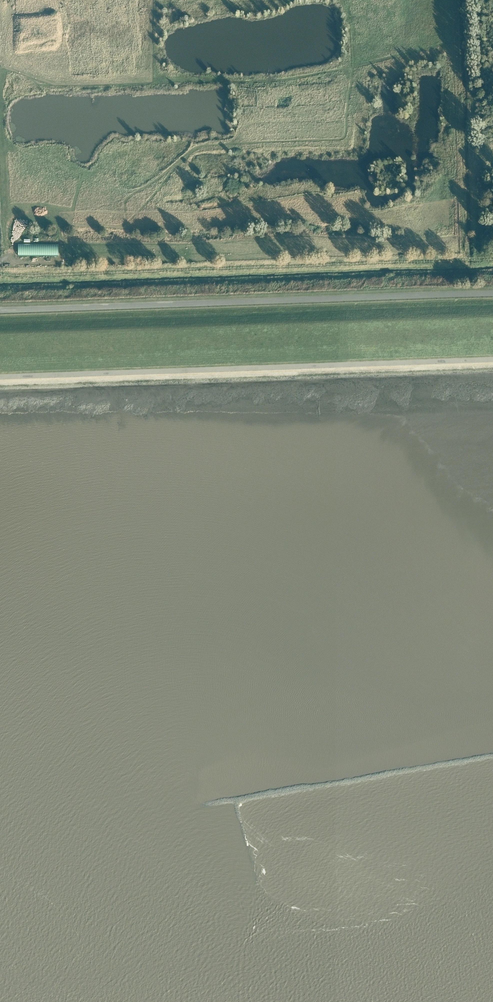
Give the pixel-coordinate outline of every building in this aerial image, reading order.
[(59,245),(18,245),(18,256),(58,257),(59,245)]
